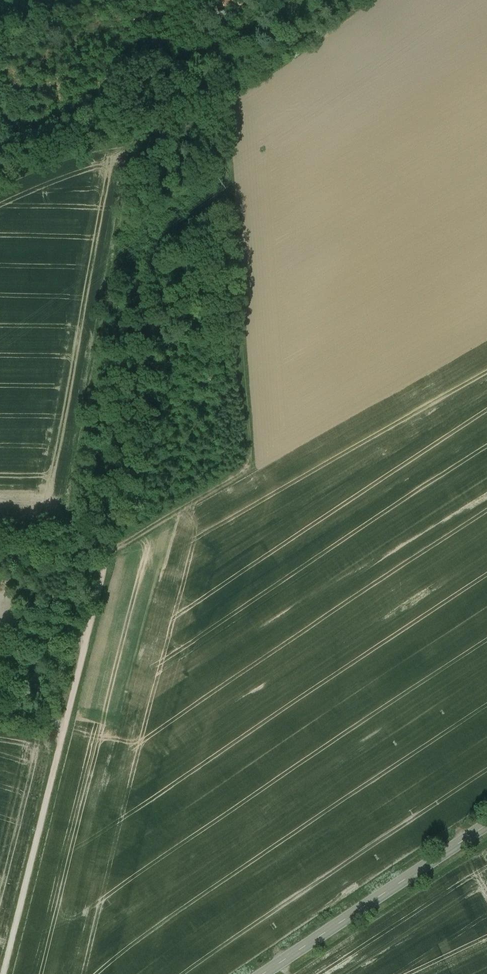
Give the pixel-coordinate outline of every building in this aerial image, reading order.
[(244,0),(224,0),(228,10),(245,4),(244,0)]
